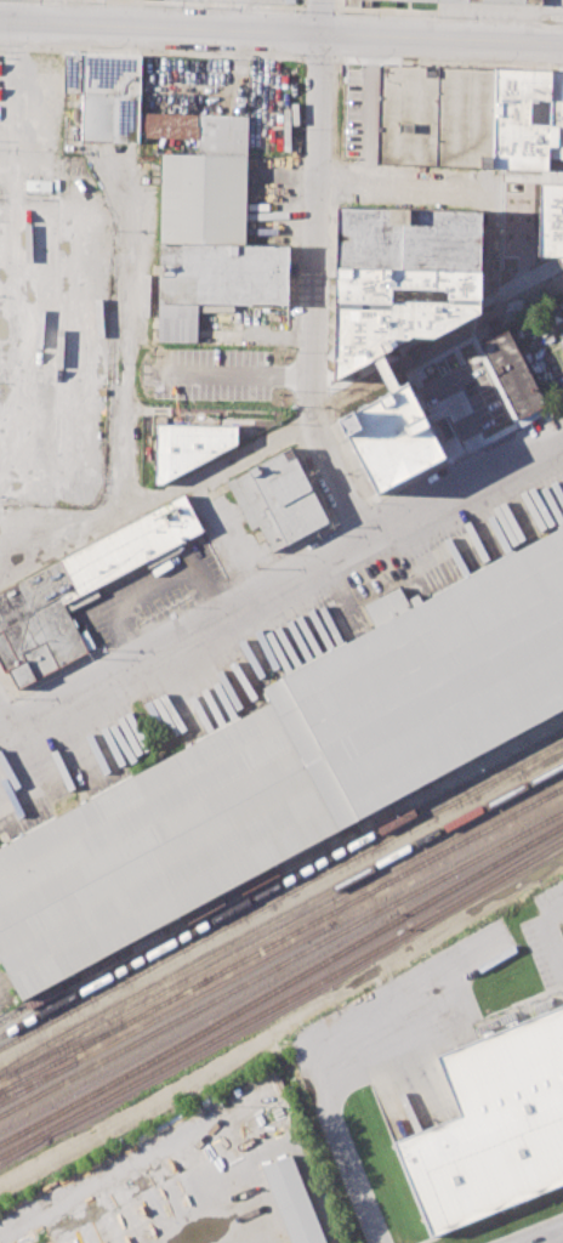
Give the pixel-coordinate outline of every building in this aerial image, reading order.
[(138,55),(63,53),(62,92),(81,93),(80,141),(136,143),(138,55)] [(439,66),(380,63),(376,163),(436,166),(439,66)] [(493,169),(436,166),(439,66),(496,68),(493,169)] [(548,158),(548,170),(493,169),(496,68),(552,70),(548,158)] [(552,70),(562,71),(562,158),(548,158),(552,70)] [(249,114),(246,245),(290,246),(289,306),(197,303),(197,341),(158,341),(163,155),(197,155),(198,113),(249,114)] [(540,183),(562,183),(562,256),(539,255),(540,183)] [(337,206),(336,267),(482,269),(483,209),(337,206)] [(336,267),(334,381),(413,336),(434,337),(480,312),(482,269),(336,267)] [(546,404),(517,419),(479,345),(508,329),(546,404)] [(408,381),(339,418),(377,493),(447,456),(408,381)] [(235,426),(235,442),(163,483),(155,483),(157,424),(235,426)] [(329,521),(290,448),(234,477),(271,551),(329,521)] [(204,529),(79,595),(59,560),(186,494),(204,529)] [(265,693),(562,532),(562,711),(25,1001),(0,958),(0,850),(272,706),(265,693)] [(17,688),(0,658),(0,591),(59,560),(79,595),(63,603),(87,651),(17,688)] [(437,1056),(460,1114),(393,1141),(431,1237),(562,1184),(562,1005),(437,1056)] [(292,1153),(328,1242),(292,1242),(261,1165),(292,1153)]
